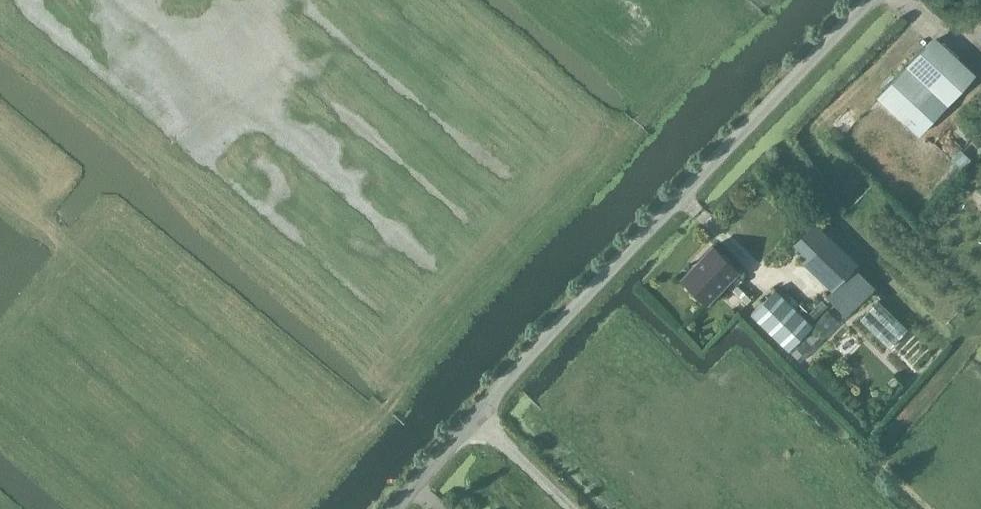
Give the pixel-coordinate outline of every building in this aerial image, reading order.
[(928,44),(879,96),(920,135),(969,82),(928,44)] [(847,316),(876,287),(855,267),(859,263),(815,221),(794,243),(807,256),(802,261),(832,290),(827,296),(847,316)] [(709,305),(741,271),(714,245),(682,278),(709,305)] [(789,351),(814,326),(776,289),(752,314),(789,351)] [(859,321),(889,350),(907,331),(877,303),(859,321)] [(828,311),(814,326),(789,351),(800,362),(840,322),(828,311)]
